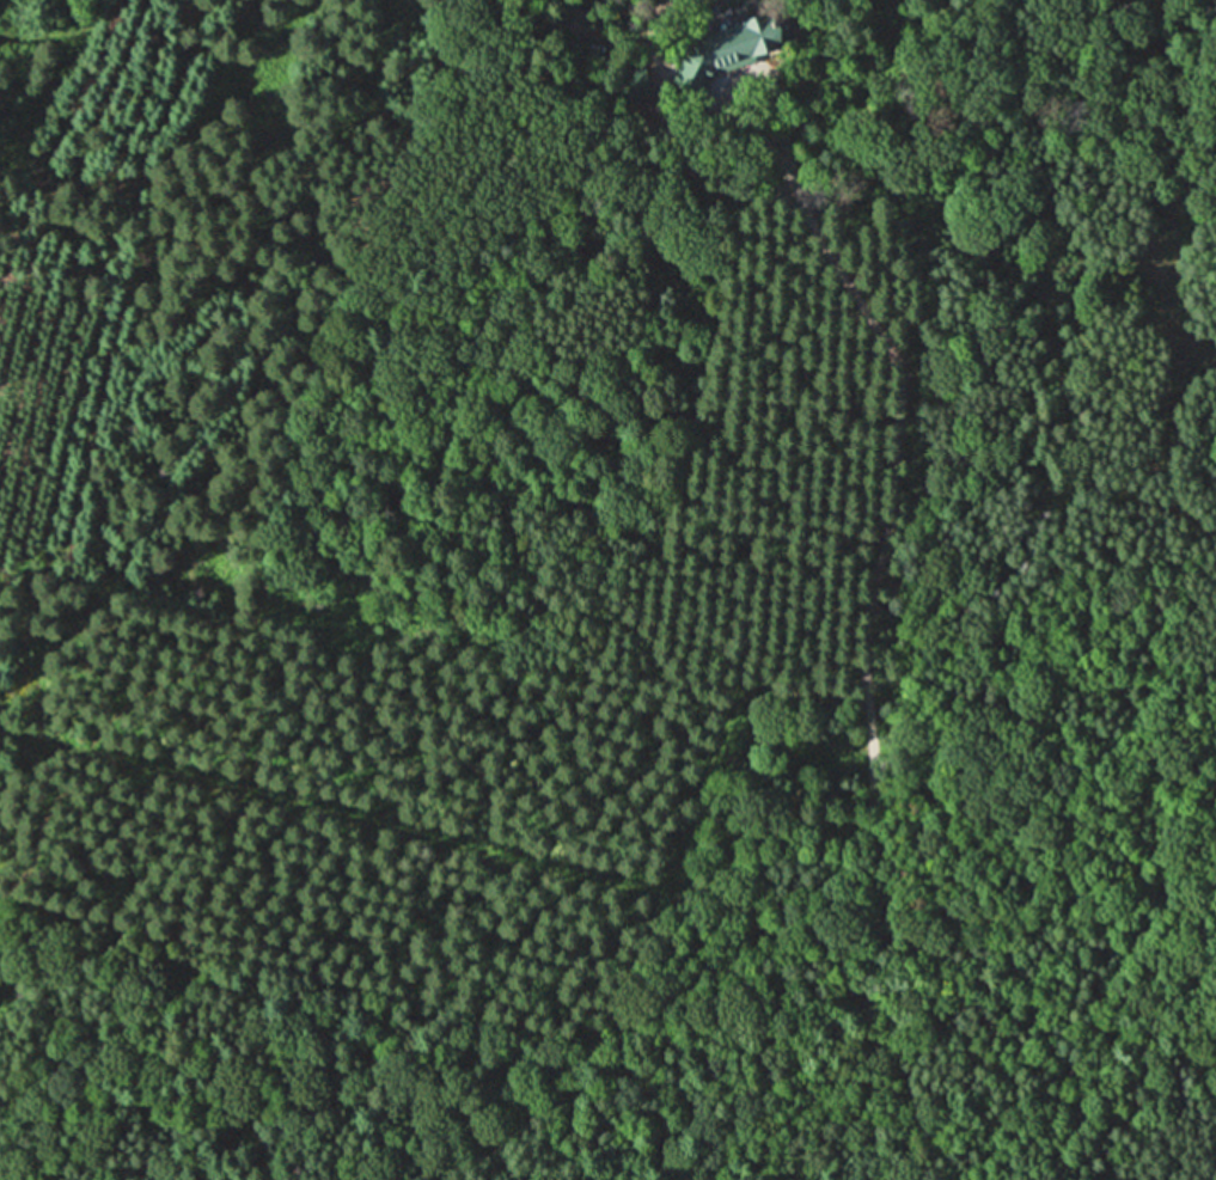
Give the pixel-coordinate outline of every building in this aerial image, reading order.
[(779,46),(768,20),(754,26),(750,17),(697,40),(713,76),(779,46)]
